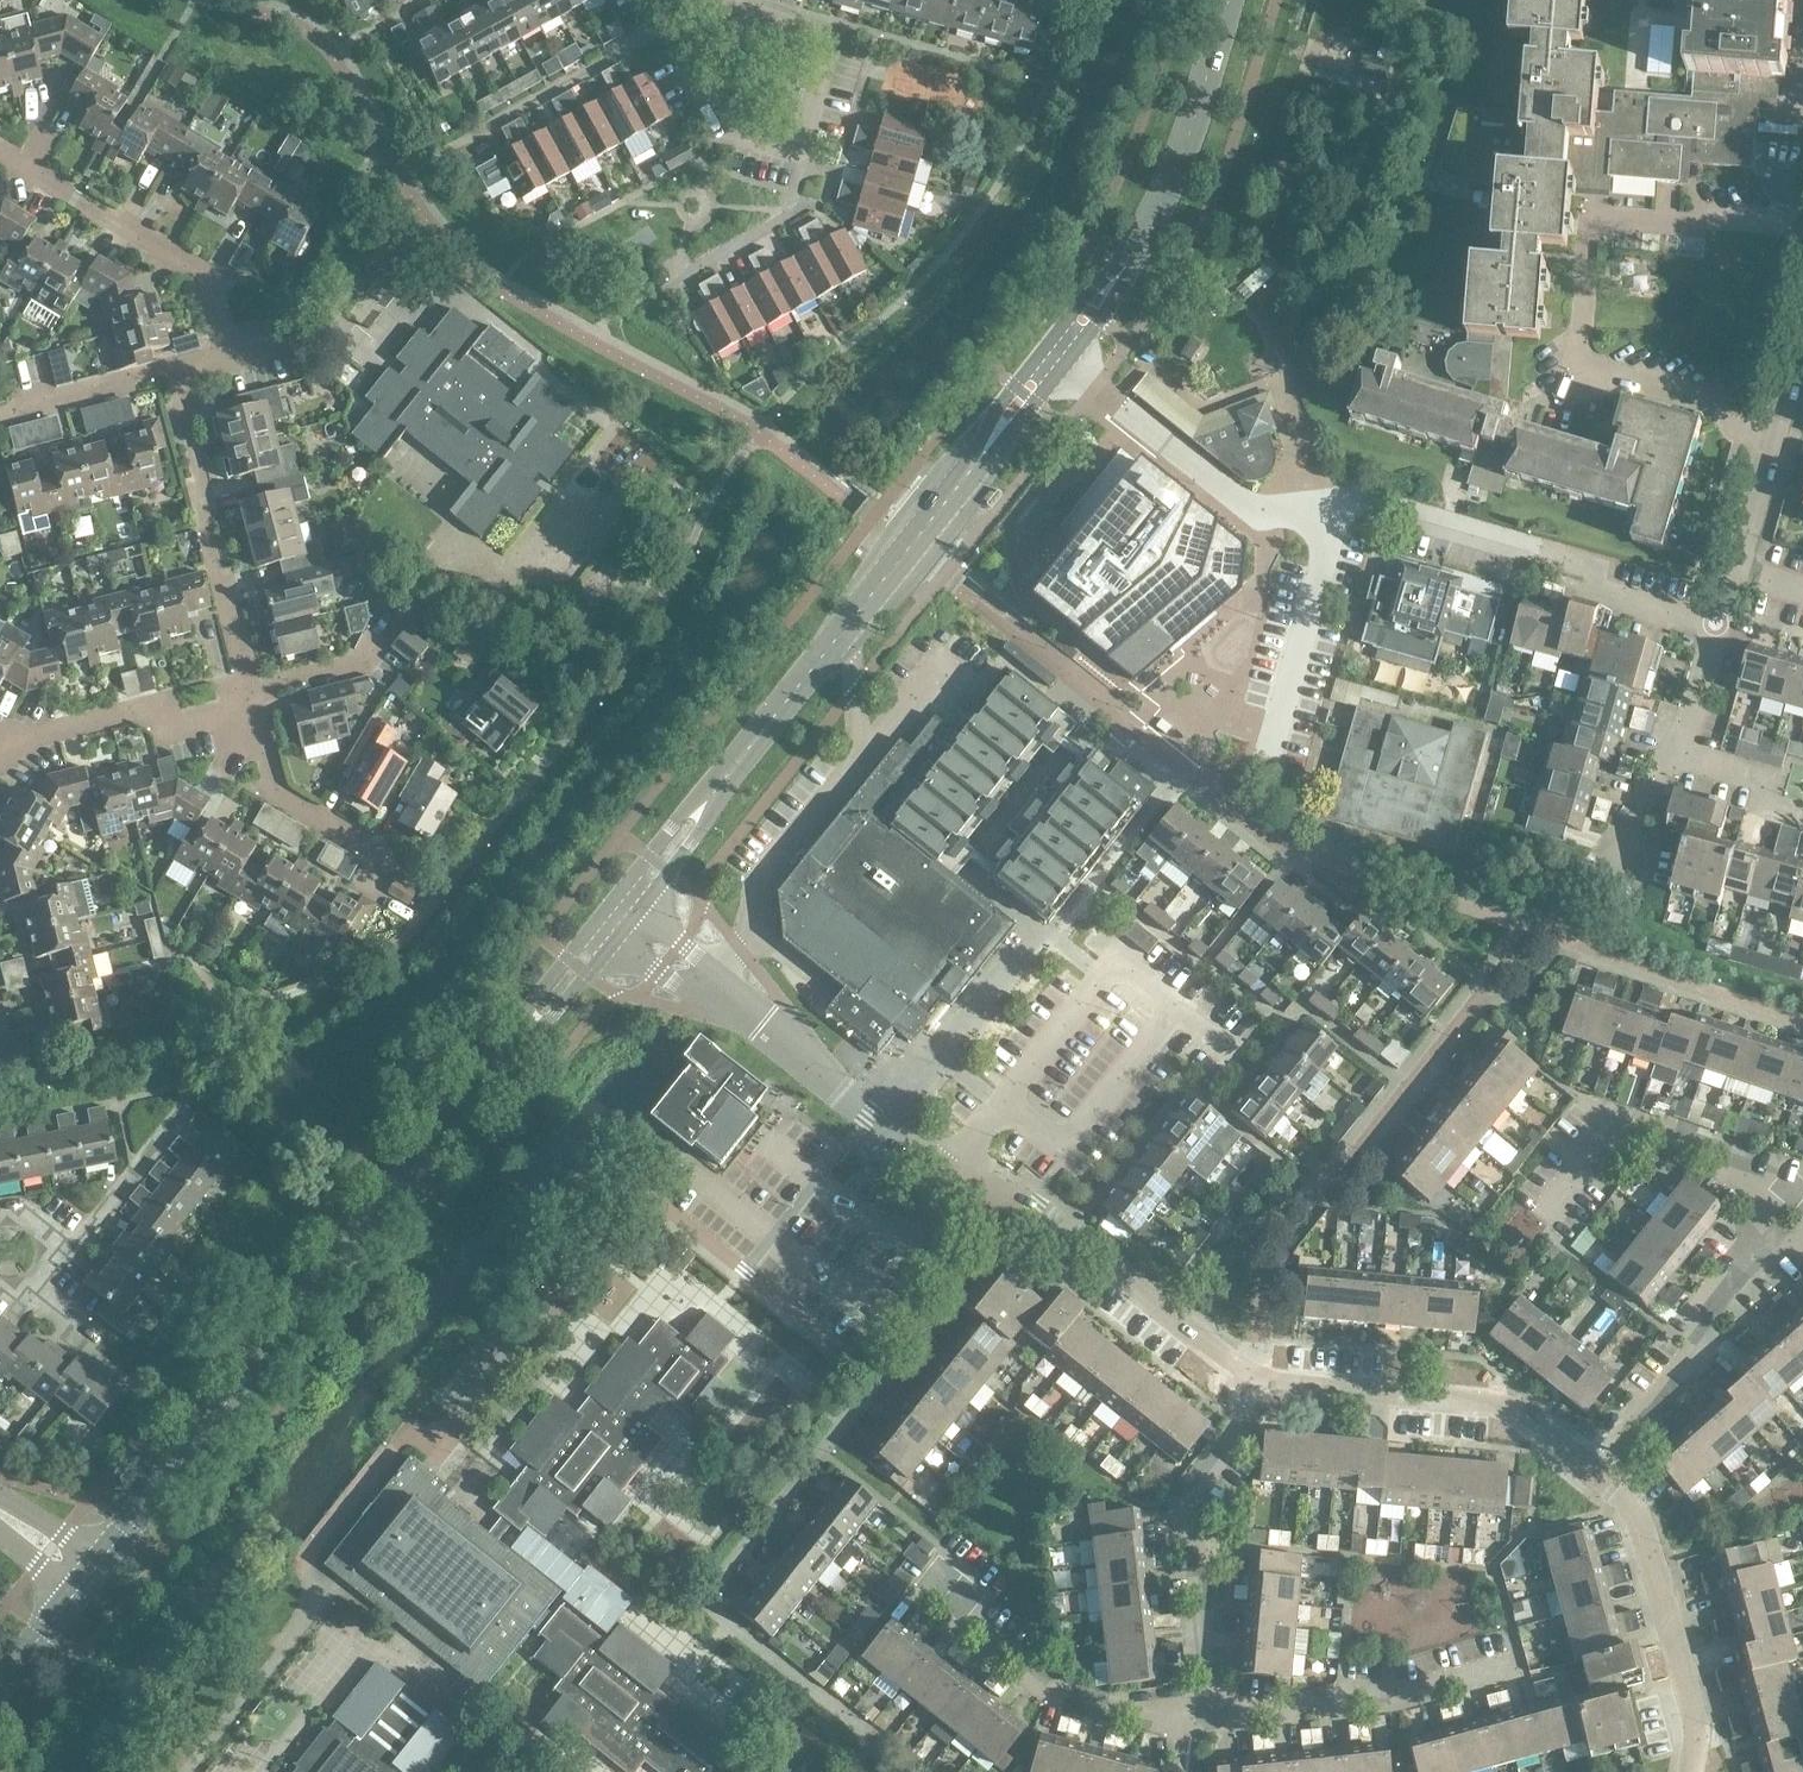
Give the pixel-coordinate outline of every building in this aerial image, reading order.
[(386,0),(360,0),(367,12),(386,1),(386,0)] [(479,62),(500,50),(471,0),(456,0),(465,15),(455,20),(479,62)] [(498,0),(492,0),(486,3),(484,0),(471,0),(500,50),(519,39),(498,0)] [(519,39),(541,28),(525,0),(498,0),(519,39)] [(552,0),(525,0),(541,28),(561,17),(552,0)] [(561,17),(581,6),(578,0),(552,0),(561,17)] [(892,13),(893,12),(891,11),(894,0),(863,0),(863,3),(864,3),(863,5),(892,13)] [(920,21),(920,20),(919,19),(924,0),(894,0),(891,11),(893,12),(892,13),(920,21)] [(948,29),(949,28),(947,28),(955,0),(924,0),(919,19),(920,20),(920,21),(948,29)] [(977,37),(977,36),(976,36),(987,0),(955,0),(947,28),(949,28),(948,29),(977,37)] [(1005,45),(1004,44),(1015,7),(1000,2),(1000,0),(987,0),(976,36),(977,36),(977,37),(1005,45)] [(1043,15),(1027,10),(1030,0),(1017,0),(1015,7),(1004,44),(1005,45),(1033,53),(1043,15)] [(1468,335),(1467,344),(1458,345),(1450,353),(1446,363),(1448,374),(1455,383),(1493,396),(1493,401),(1492,405),(1398,377),(1402,365),(1382,359),(1378,372),(1380,373),(1378,379),(1364,375),(1351,417),(1479,455),(1470,484),(1469,483),(1469,485),(1502,494),(1502,493),(1501,493),(1506,477),(1641,517),(1633,542),(1665,551),(1703,424),(1625,401),(1616,432),(1623,434),(1620,444),(1620,443),(1616,455),(1518,426),(1523,408),(1505,402),(1510,338),(1540,341),(1546,264),(1534,263),(1536,245),(1567,247),(1572,188),(1591,190),(1591,184),(1609,186),(1610,178),(1680,184),(1682,163),(1753,169),(1758,102),(1777,103),(1779,80),(1787,81),(1789,57),(1787,57),(1791,7),(1793,7),(1793,0),(1695,0),(1691,49),(1690,49),(1687,73),(1699,74),(1696,103),(1652,100),(1652,96),(1615,93),(1613,120),(1596,119),(1601,62),(1570,60),(1571,41),(1583,42),(1587,0),(1514,0),(1511,36),(1542,39),(1541,57),(1528,56),(1524,118),(1461,112),(1444,171),(1499,187),(1495,241),(1507,243),(1505,261),(1474,258),(1468,335)] [(479,62),(455,20),(445,26),(433,6),(423,12),(458,73),(479,62)] [(2,30),(16,86),(39,80),(35,61),(44,59),(45,61),(61,56),(84,70),(92,57),(93,58),(106,38),(67,16),(37,24),(29,26),(25,11),(0,18),(0,20),(2,30)] [(436,85),(458,73),(423,12),(412,18),(423,38),(412,44),(436,85)] [(399,46),(409,40),(401,25),(390,31),(399,46)] [(16,86),(2,30),(0,30),(0,90),(16,86)] [(562,70),(583,59),(579,51),(576,45),(555,56),(556,58),(562,70)] [(1386,81),(1391,64),(1376,59),(1378,53),(1361,48),(1354,71),(1386,81)] [(106,145),(114,150),(129,125),(116,117),(126,102),(115,95),(118,89),(98,77),(105,65),(93,58),(92,57),(84,70),(66,101),(88,114),(79,130),(106,145)] [(556,58),(541,66),(548,78),(562,70),(556,58)] [(620,64),(611,69),(645,131),(671,117),(647,75),(631,83),(620,64)] [(597,103),(620,145),(645,131),(611,69),(601,75),(612,94),(597,103)] [(518,81),(524,92),(542,82),(536,71),(518,81)] [(524,92),(518,81),(496,93),(503,104),(524,92)] [(561,97),(595,159),(620,145),(597,103),(581,111),(570,92),(561,97)] [(503,104),(496,93),(476,104),(482,115),(503,104)] [(547,131),(570,173),(595,159),(561,97),(551,102),(562,122),(547,131)] [(147,148),(169,161),(186,131),(152,110),(148,115),(138,109),(129,125),(114,150),(137,164),(147,148)] [(858,127),(855,137),(921,156),(929,128),(884,115),(879,132),(858,127)] [(511,125),(545,187),(570,173),(547,131),(531,139),(520,120),(511,125)] [(545,187),(511,125),(501,130),(512,150),(475,170),(487,191),(508,179),(520,201),(545,187)] [(182,190),(203,203),(227,162),(216,155),(219,149),(186,131),(169,161),(192,174),(182,190)] [(873,154),(868,171),(913,184),(921,156),(855,137),(852,148),(873,154)] [(694,158),(686,145),(677,150),(685,164),(694,159),(694,158)] [(309,202),(282,186),(284,182),(286,184),(302,157),(295,153),(277,183),(276,182),(258,213),(280,226),(270,243),(287,254),(282,262),(297,270),(311,245),(302,239),(317,213),(306,207),(309,202)] [(289,163),(281,158),(274,170),(282,175),(289,163)] [(237,200),(258,213),(276,182),(241,162),(238,168),(227,162),(203,203),(226,217),(237,200)] [(668,171),(664,163),(651,170),(656,178),(668,171)] [(868,171),(863,187),(842,181),(839,192),(905,211),(913,184),(868,171)] [(966,173),(961,189),(974,192),(979,177),(966,173)] [(897,239),(905,211),(839,192),(836,203),(857,209),(852,226),(897,239)] [(589,202),(595,214),(611,205),(605,193),(589,202)] [(21,212),(2,202),(0,202),(0,240),(2,242),(21,212)] [(593,215),(588,205),(575,211),(580,222),(592,216),(593,215)] [(21,212),(2,242),(16,250),(34,221),(21,212)] [(563,226),(556,213),(549,216),(547,225),(550,233),(563,226)] [(844,231),(828,239),(817,220),(807,226),(841,286),(867,272),(844,231)] [(809,251),(794,259),(817,299),(841,286),(807,226),(798,231),(809,251)] [(378,234),(364,252),(372,259),(387,241),(378,234)] [(32,295),(57,253),(35,241),(25,257),(15,251),(0,276),(0,282),(18,293),(22,288),(32,295)] [(794,259),(778,267),(767,248),(758,253),(792,313),(817,299),(794,259)] [(80,267),(57,253),(32,295),(43,301),(41,306),(62,319),(79,289),(70,284),(80,267)] [(743,287),(766,328),(792,313),(758,253),(748,259),(759,278),(743,287)] [(93,295),(111,265),(97,257),(79,287),(93,295)] [(115,333),(161,321),(153,294),(135,299),(128,275),(111,265),(93,295),(99,298),(105,322),(112,321),(115,333)] [(766,328),(743,287),(728,295),(718,276),(707,281),(741,341),(766,328)] [(698,286),(708,306),(693,314),(715,355),(741,341),(707,281),(698,286)] [(459,363),(482,335),(452,310),(429,339),(419,331),(395,360),(402,366),(395,374),(389,368),(364,400),(373,408),(350,436),(381,461),(404,434),(469,486),(448,514),(483,541),(506,513),(517,522),(541,491),(531,483),(538,474),(549,482),(571,454),(550,436),(573,408),(535,376),(511,405),(502,398),(507,392),(473,365),(468,371),(459,363)] [(161,321),(115,333),(118,346),(112,347),(118,371),(152,362),(149,351),(168,346),(161,321)] [(474,345),(519,382),(538,360),(493,323),(482,335),(474,345)] [(1191,339),(1181,355),(1190,361),(1200,345),(1191,339)] [(813,355),(814,355),(804,342),(796,348),(806,361),(813,355)] [(64,350),(47,354),(56,389),(73,384),(64,350)] [(12,353),(0,356),(0,358),(2,365),(14,362),(12,353)] [(1241,468),(1240,468),(1255,480),(1269,462),(1258,434),(1269,430),(1263,414),(1274,410),(1266,392),(1200,419),(1144,375),(1129,394),(1215,462),(1222,453),(1241,468)] [(771,395),(761,378),(741,390),(742,393),(763,405),(771,395)] [(222,436),(225,447),(271,436),(268,424),(283,419),(276,387),(240,396),(245,412),(211,421),(216,438),(222,436)] [(104,406),(110,426),(120,423),(121,425),(135,422),(129,399),(115,402),(115,403),(104,406)] [(110,426),(104,406),(80,411),(86,435),(100,431),(100,429),(110,426)] [(32,425),(38,445),(48,442),(49,444),(63,440),(57,417),(43,421),(43,422),(32,425)] [(119,461),(127,493),(150,488),(149,482),(163,478),(156,451),(165,448),(158,419),(143,423),(145,433),(124,439),(130,458),(119,461)] [(38,445),(32,425),(22,427),(22,426),(9,430),(14,453),(29,449),(28,447),(38,445)] [(274,451),(271,436),(225,447),(228,459),(222,461),(227,480),(260,472),(264,486),(270,484),(298,477),(291,447),(274,451)] [(127,493),(119,461),(109,463),(104,444),(77,451),(89,497),(102,494),(103,500),(127,493)] [(93,510),(89,497),(77,451),(52,457),(57,476),(47,479),(55,512),(67,509),(68,517),(93,510)] [(1249,545),(1141,458),(1030,597),(1135,681),(1243,589),(1249,545)] [(55,512),(47,479),(37,482),(32,463),(5,470),(23,536),(50,529),(46,514),(55,512)] [(241,506),(249,538),(295,526),(289,505),(308,500),(302,476),(298,477),(270,484),(273,498),(241,506)] [(0,492),(0,512),(11,509),(6,491),(0,492)] [(645,531),(637,525),(622,543),(631,549),(645,531)] [(300,546),(295,526),(249,538),(257,569),(289,560),(293,573),(324,565),(318,541),(300,546)] [(20,542),(17,532),(0,536),(0,541),(1,547),(20,542)] [(20,542),(1,547),(4,557),(23,552),(20,542)] [(104,554),(107,565),(127,560),(124,549),(104,554)] [(107,565),(104,554),(86,559),(88,570),(107,565)] [(362,573),(379,587),(388,576),(371,562),(362,573)] [(272,627),(309,618),(317,616),(312,600),(334,594),(328,564),(324,565),(293,573),(291,574),(294,587),(264,595),(272,627)] [(1471,641),(1483,597),(1458,589),(1460,582),(1414,569),(1414,568),(1403,565),(1384,631),(1381,630),(1376,649),(1436,666),(1445,633),(1471,641)] [(166,588),(153,592),(165,638),(190,632),(185,613),(210,606),(201,573),(164,582),(166,588)] [(1552,600),(1556,586),(1545,583),(1542,597),(1552,600)] [(1556,586),(1552,600),(1562,603),(1565,589),(1556,586)] [(115,595),(124,628),(133,626),(138,645),(165,638),(153,592),(140,595),(138,589),(115,595)] [(124,628),(115,595),(92,601),(94,606),(81,610),(93,657),(117,651),(112,631),(124,628)] [(1536,653),(1550,607),(1525,600),(1512,646),(1536,653)] [(1562,655),(1597,665),(1592,681),(1592,682),(1633,693),(1633,694),(1650,699),(1664,650),(1607,634),(1610,623),(1613,613),(1576,603),(1573,614),(1562,655)] [(369,620),(365,604),(343,610),(350,636),(363,633),(369,620)] [(1573,614),(1550,607),(1536,653),(1561,660),(1562,655),(1573,614)] [(37,652),(46,686),(62,683),(53,647),(61,644),(67,664),(93,657),(81,610),(68,613),(66,608),(43,614),(51,648),(37,652)] [(309,618),(272,627),(279,658),(317,649),(309,618)] [(46,686),(37,652),(29,654),(23,651),(30,639),(5,623),(0,632),(0,683),(2,679),(24,692),(46,686)] [(413,667),(428,648),(406,630),(390,649),(413,667)] [(1010,640),(1009,642),(1002,650),(1049,688),(1057,678),(1010,640)] [(1763,699),(1776,652),(1751,645),(1738,692),(1763,699)] [(1786,705),(1799,659),(1776,652),(1763,699),(1786,705)] [(1799,659),(1786,705),(1802,710),(1802,660),(1799,659)] [(134,670),(121,672),(123,691),(136,690),(134,670)] [(492,673),(483,685),(457,718),(464,723),(463,724),(478,735),(476,738),(495,752),(513,730),(517,733),(537,708),(492,673)] [(899,741),(777,894),(783,942),(844,990),(896,1033),(907,1042),(910,1045),(927,1023),(930,1020),(929,1019),(927,1017),(926,1017),(940,999),(942,1001),(950,1007),(1015,925),(994,908),(993,908),(977,896),(935,860),(1028,747),(1034,740),(1042,747),(1053,755),(1059,746),(1076,726),(1041,698),(1010,673),(959,737),(934,718),(909,749),(899,741)] [(345,734),(342,721),(359,716),(354,696),(371,692),(368,677),(306,693),(309,705),(293,710),(302,746),(345,734)] [(1574,702),(1626,717),(1633,694),(1633,693),(1592,682),(1592,681),(1581,678),(1574,702)] [(1500,683),(1497,692),(1509,696),(1512,686),(1500,683)] [(1568,725),(1620,740),(1626,717),(1574,702),(1568,725)] [(1453,735),(1431,729),(1358,708),(1327,818),(1356,827),(1353,840),(1371,845),(1374,832),(1454,855),(1489,734),(1456,725),(1453,735)] [(1633,719),(1647,723),(1650,713),(1636,709),(1633,719)] [(1647,723),(1633,719),(1630,729),(1644,733),(1647,723)] [(370,721),(344,764),(359,773),(347,793),(376,810),(401,765),(381,753),(392,734),(370,721)] [(1620,740),(1568,725),(1561,748),(1561,749),(1602,761),(1602,762),(1613,765),(1620,740)] [(1745,759),(1754,731),(1743,728),(1735,756),(1745,759)] [(1754,731),(1745,759),(1768,765),(1773,749),(1760,745),(1763,733),(1754,731)] [(1796,757),(1800,744),(1790,741),(1787,752),(1773,749),(1768,765),(1782,769),(1786,755),(1796,757)] [(1595,784),(1602,762),(1602,761),(1561,749),(1561,748),(1550,745),(1543,769),(1595,784)] [(1064,795),(995,881),(1029,908),(1049,924),(1052,920),(1156,789),(1120,761),(1105,780),(1100,776),(1108,766),(1096,756),(1064,795)] [(1620,766),(1634,770),(1636,760),(1623,756),(1620,766)] [(456,798),(437,786),(445,773),(421,759),(404,788),(416,796),(399,824),(430,841),(456,798)] [(1022,764),(1009,780),(1015,785),(1028,768),(1022,764)] [(123,825),(138,822),(126,775),(101,781),(106,801),(96,803),(86,766),(69,771),(79,806),(94,802),(103,837),(125,831),(123,825)] [(1634,770),(1620,766),(1617,776),(1631,780),(1634,770)] [(152,768),(126,775),(138,822),(149,819),(151,825),(175,820),(179,823),(198,792),(179,781),(157,787),(152,768)] [(1060,790),(1073,774),(1067,769),(1054,785),(1060,790)] [(1537,793),(1589,807),(1595,784),(1543,769),(1537,793)] [(69,771),(48,777),(35,798),(20,789),(6,813),(46,837),(53,825),(59,828),(71,808),(79,806),(69,771)] [(197,869),(209,876),(234,834),(213,821),(202,838),(193,833),(212,800),(198,792),(179,823),(193,831),(175,862),(195,874),(197,869)] [(1589,807),(1537,793),(1530,817),(1531,818),(1540,820),(1582,832),(1589,807)] [(1720,907),(1725,890),(1737,843),(1735,848),(1719,844),(1729,808),(1678,793),(1667,830),(1688,836),(1672,893),(1720,907)] [(1595,809),(1609,813),(1612,803),(1598,800),(1595,809)] [(998,806),(992,802),(979,818),(985,823),(998,806)] [(1148,839),(1171,858),(1196,827),(1194,826),(1186,819),(1189,815),(1176,804),(1148,839)] [(276,837),(287,820),(277,814),(278,813),(264,805),(252,825),(266,833),(267,831),(276,837)] [(1035,805),(1021,822),(1027,826),(1040,810),(1035,805)] [(1746,812),(1732,808),(1729,819),(1743,822),(1746,812)] [(1609,813),(1595,809),(1592,820),(1606,824),(1609,813)] [(1,887),(35,879),(33,872),(46,850),(40,846),(46,837),(6,813),(0,823),(0,840),(8,844),(0,857),(0,884),(1,887)] [(1536,835),(1540,820),(1531,818),(1527,832),(1536,835)] [(287,820),(276,837),(285,842),(284,844),(295,851),(307,830),(296,824),(296,825),(287,820)] [(1171,858),(1193,876),(1218,845),(1208,837),(1211,833),(1197,822),(1194,826),(1196,827),(1171,858)] [(1748,896),(1771,903),(1784,856),(1792,829),(1782,826),(1775,854),(1761,850),(1748,896)] [(1795,910),(1802,881),(1802,862),(1795,859),(1802,832),(1792,829),(1784,856),(1771,903),(1794,910),(1795,910)] [(239,900),(257,870),(248,865),(257,848),(234,834),(209,876),(219,882),(217,886),(239,900)] [(954,861),(968,845),(961,840),(948,856),(954,861)] [(1193,876),(1215,894),(1240,863),(1229,854),(1232,850),(1221,841),(1218,845),(1193,876)] [(339,874),(349,856),(340,851),(341,850),(327,842),(316,863),(328,871),(329,869),(339,874)] [(1737,843),(1725,890),(1748,896),(1761,850),(1737,843)] [(1000,866),(1013,850),(1007,845),(994,862),(1000,866)] [(349,856),(339,874),(348,880),(359,862),(349,856)] [(273,914),(298,872),(276,859),(266,876),(257,870),(239,900),(259,911),(261,906),(273,914)] [(1243,859),(1240,863),(1215,894),(1238,912),(1263,881),(1252,873),(1256,869),(1243,859)] [(298,872),(273,914),(284,920),(281,925),(301,936),(302,937),(319,907),(310,902),(321,885),(298,872)] [(1110,886),(1122,897),(1130,888),(1117,877),(1110,886)] [(87,881),(38,894),(35,879),(1,887),(5,903),(40,894),(43,903),(23,908),(30,934),(77,922),(77,921),(96,916),(87,881)] [(1802,924),(1802,881),(1795,910),(1794,910),(1791,921),(1802,924)] [(1254,912),(1276,931),(1301,900),(1302,901),(1305,897),(1292,887),(1289,891),(1278,882),(1254,912)] [(329,913),(319,907),(302,937),(301,936),(294,948),(316,960),(325,944),(336,951),(350,927),(360,932),(376,906),(362,897),(357,906),(339,896),(329,913)] [(1276,931),(1299,949),(1323,918),(1324,918),(1327,914),(1315,904),(1311,908),(1302,901),(1301,900),(1276,931)] [(152,913),(150,904),(135,908),(137,917),(152,913)] [(1143,913),(1155,923),(1163,913),(1151,904),(1143,913)] [(1163,913),(1155,923),(1167,933),(1176,923),(1163,913)] [(1360,965),(1384,935),(1387,930),(1376,921),(1372,926),(1361,917),(1349,933),(1337,947),(1360,965)] [(149,942),(161,939),(156,918),(144,921),(149,942)] [(1321,967),(1337,947),(1349,933),(1337,923),(1334,927),(1324,918),(1323,918),(1299,949),(1321,967)] [(77,922),(30,934),(37,959),(55,954),(58,964),(93,956),(87,933),(80,934),(77,922)] [(1158,942),(1135,923),(1124,937),(1147,955),(1158,942)] [(1381,983),(1406,952),(1409,948),(1397,938),(1393,943),(1384,935),(1360,965),(1381,983)] [(161,939),(149,942),(154,960),(166,957),(161,939)] [(1196,939),(1188,949),(1199,960),(1208,949),(1196,939)] [(1222,952),(1215,960),(1228,972),(1235,963),(1222,952)] [(1404,1001),(1429,970),(1432,966),(1420,957),(1417,961),(1406,952),(1381,983),(1404,1001)] [(7,982),(27,976),(21,954),(1,960),(7,982)] [(93,956),(58,964),(61,975),(42,979),(48,1006),(96,994),(93,981),(99,979),(93,956)] [(1429,970),(1404,1001),(1426,1019),(1454,984),(1442,975),(1439,978),(1429,970)] [(1246,971),(1239,980),(1250,989),(1258,980),(1246,971)] [(1602,990),(1607,976),(1597,973),(1593,986),(1602,990)] [(1607,976),(1602,990),(1612,993),(1616,980),(1607,976)] [(1267,988),(1259,997),(1272,1007),(1279,997),(1267,988)] [(1584,1044),(1600,996),(1576,988),(1561,1036),(1584,1044)] [(1648,1005),(1653,992),(1643,988),(1638,1002),(1634,1007),(1623,1003),(1607,1051),(1630,1059),(1646,1011),(1648,1005)] [(877,1056),(896,1033),(844,990),(824,1014),(877,1056)] [(1653,992),(1648,1005),(1658,1009),(1663,995),(1653,992)] [(96,994),(48,1006),(55,1030),(74,1026),(77,1037),(111,1028),(105,1004),(99,1006),(96,994)] [(1309,1002),(1321,1012),(1328,1004),(1316,994),(1309,1002)] [(1600,996),(1584,1044),(1607,1051),(1623,1003),(1600,996)] [(1328,1004),(1321,1012),(1333,1022),(1340,1014),(1328,1004)] [(1646,1011),(1630,1059),(1653,1066),(1669,1018),(1646,1011)] [(1669,1018),(1653,1066),(1677,1074),(1681,1064),(1693,1026),(1669,1018)] [(1704,1072),(1719,1026),(1696,1018),(1693,1026),(1681,1064),(1704,1072)] [(1283,1044),(1287,1048),(1288,1048),(1318,1072),(1336,1050),(1305,1025),(1296,1036),(1292,1032),(1283,1044)] [(1727,1080),(1742,1033),(1719,1026),(1704,1072),(1727,1080)] [(1354,1038),(1366,1048),(1373,1039),(1361,1029),(1354,1038)] [(1483,1059),(1520,1088),(1536,1068),(1510,1047),(1516,1041),(1505,1032),(1483,1059)] [(1750,1087),(1765,1041),(1742,1033),(1727,1080),(1750,1087)] [(0,1040),(0,1042),(6,1059),(30,1053),(25,1034),(0,1040)] [(1373,1039),(1366,1048),(1378,1057),(1385,1048),(1373,1039)] [(659,1119),(668,1127),(721,1167),(757,1121),(750,1115),(761,1099),(754,1094),(759,1087),(698,1040),(681,1062),(689,1068),(675,1086),(651,1117),(657,1122),(659,1119)] [(1773,1094),(1788,1048),(1765,1041),(1750,1087),(1773,1094)] [(1265,1067),(1270,1071),(1270,1070),(1300,1095),(1318,1072),(1288,1048),(1287,1048),(1279,1058),(1275,1054),(1265,1067)] [(1802,1080),(1802,1053),(1788,1048),(1773,1094),(1796,1102),(1802,1080)] [(1451,1065),(1462,1074),(1468,1066),(1457,1057),(1451,1065)] [(1520,1088),(1483,1059),(1468,1078),(1505,1107),(1520,1088)] [(1462,1074),(1451,1065),(1444,1073),(1455,1082),(1462,1074)] [(1248,1090),(1251,1093),(1282,1117),(1300,1095),(1270,1070),(1270,1071),(1261,1082),(1256,1078),(1248,1090)] [(1505,1107),(1468,1078),(1453,1097),(1489,1126),(1505,1107)] [(1598,1078),(1593,1092),(1603,1095),(1608,1081),(1598,1078)] [(1375,1080),(1364,1093),(1374,1100),(1384,1087),(1375,1080)] [(1264,1139),(1282,1117),(1251,1093),(1243,1104),(1239,1100),(1230,1112),(1264,1139)] [(1174,1120),(1223,1159),(1241,1137),(1222,1123),(1223,1122),(1189,1094),(1179,1107),(1182,1110),(1174,1120)] [(1420,1103),(1431,1112),(1438,1104),(1427,1095),(1420,1103)] [(1489,1126),(1453,1097),(1438,1116),(1474,1145),(1489,1126)] [(1663,1114),(1668,1101),(1658,1097),(1653,1110),(1663,1114)] [(1668,1101),(1663,1114),(1673,1117),(1677,1104),(1668,1101)] [(1431,1112),(1420,1103),(1414,1112),(1425,1120),(1431,1112)] [(1712,1122),(1716,1109),(1706,1106),(1702,1119),(1712,1122)] [(73,1114),(84,1168),(116,1162),(105,1107),(95,1109),(96,1117),(89,1119),(91,1127),(77,1130),(73,1114)] [(1716,1109),(1712,1122),(1722,1126),(1726,1113),(1716,1109)] [(193,1146),(224,1171),(243,1147),(199,1112),(193,1120),(199,1125),(194,1131),(201,1137),(193,1146)] [(84,1168),(73,1114),(64,1115),(66,1123),(58,1125),(60,1133),(46,1136),(43,1120),(42,1120),(53,1175),(84,1168)] [(1339,1125),(1348,1133),(1358,1121),(1348,1114),(1339,1125)] [(1474,1145),(1438,1116),(1423,1136),(1459,1164),(1474,1145)] [(1157,1142),(1187,1166),(1205,1181),(1223,1159),(1174,1120),(1171,1117),(1161,1130),(1165,1133),(1157,1142)] [(53,1175),(42,1120),(33,1122),(35,1130),(27,1131),(29,1139),(15,1142),(12,1126),(11,1126),(22,1181),(53,1175)] [(1758,1138),(1762,1125),(1752,1123),(1748,1135),(1758,1138)] [(1338,1145),(1348,1133),(1339,1125),(1328,1137),(1338,1145)] [(1762,1125),(1758,1138),(1768,1142),(1772,1128),(1762,1125)] [(11,1126),(2,1128),(4,1136),(0,1136),(0,1185),(22,1181),(11,1126)] [(1391,1141),(1401,1150),(1407,1142),(1397,1133),(1391,1141)] [(1459,1164),(1423,1136),(1408,1155),(1444,1183),(1459,1164)] [(224,1171),(193,1146),(192,1148),(179,1137),(173,1145),(179,1150),(175,1156),(181,1161),(175,1169),(206,1193),(224,1171)] [(1798,1137),(1794,1151),(1802,1153),(1802,1138),(1798,1137)] [(1139,1164),(1169,1189),(1187,1166),(1157,1142),(1153,1140),(1144,1152),(1147,1155),(1139,1164)] [(1401,1150),(1391,1141),(1384,1149),(1395,1158),(1401,1150)] [(1261,1153),(1253,1163),(1261,1169),(1262,1170),(1270,1161),(1261,1153)] [(1444,1183),(1408,1155),(1392,1175),(1428,1203),(1444,1183)] [(1312,1158),(1303,1170),(1302,1170),(1311,1178),(1322,1166),(1312,1158)] [(1121,1187),(1151,1211),(1169,1189),(1139,1164),(1136,1161),(1126,1174),(1129,1177),(1121,1187)] [(1244,1169),(1255,1177),(1261,1169),(1253,1163),(1250,1161),(1244,1169)] [(206,1193),(175,1169),(172,1172),(160,1162),(153,1169),(160,1175),(155,1181),(162,1186),(157,1192),(188,1216),(206,1193)] [(1692,1173),(1670,1200),(1707,1230),(1723,1211),(1697,1189),(1702,1182),(1692,1173)] [(1151,1211),(1121,1187),(1118,1185),(1108,1196),(1112,1199),(1103,1210),(1133,1234),(1151,1211)] [(188,1216),(157,1192),(153,1197),(140,1187),(134,1194),(140,1199),(136,1205),(142,1210),(139,1214),(170,1239),(188,1216)] [(1226,1198),(1235,1205),(1244,1194),(1235,1187),(1226,1198)] [(1538,1227),(1535,1224),(1545,1213),(1525,1194),(1493,1228),(1517,1250),(1538,1227)] [(1225,1217),(1235,1205),(1226,1198),(1216,1210),(1225,1217)] [(1707,1230),(1670,1200),(1655,1219),(1692,1249),(1707,1230)] [(1350,1225),(1360,1225),(1362,1211),(1351,1210),(1350,1225)] [(1362,1211),(1360,1225),(1371,1226),(1372,1212),(1362,1211)] [(170,1239),(139,1214),(132,1223),(140,1228),(131,1239),(124,1234),(122,1238),(161,1269),(173,1253),(164,1245),(170,1239)] [(1409,1230),(1410,1216),(1400,1215),(1398,1229),(1409,1230)] [(1410,1216),(1409,1230),(1408,1237),(1419,1238),(1421,1217),(1410,1216)] [(1692,1249),(1655,1219),(1640,1238),(1677,1268),(1692,1249)] [(1201,1231),(1191,1242),(1200,1250),(1209,1238),(1201,1231)] [(1447,1246),(1456,1252),(1465,1241),(1456,1234),(1447,1246)] [(161,1269),(122,1238),(111,1251),(118,1256),(110,1265),(142,1291),(161,1269)] [(1677,1268),(1640,1238),(1624,1257),(1662,1287),(1677,1268)] [(1473,1248),(1465,1241),(1456,1252),(1464,1259),(1473,1248)] [(1191,1260),(1200,1250),(1191,1242),(1182,1253),(1172,1265),(1182,1272),(1191,1260)] [(1570,1276),(1579,1265),(1570,1257),(1568,1259),(1550,1245),(1543,1254),(1570,1276)] [(1697,1255),(1708,1263),(1714,1255),(1703,1247),(1697,1255)] [(682,1273),(685,1269),(695,1257),(686,1251),(682,1256),(673,1267),(682,1273)] [(1708,1263),(1697,1255),(1691,1262),(1702,1271),(1708,1263)] [(1662,1287),(1624,1257),(1608,1276),(1646,1306),(1662,1287)] [(142,1291),(110,1265),(99,1280),(92,1274),(85,1284),(106,1301),(96,1314),(125,1337),(136,1323),(125,1314),(142,1291)] [(1579,1265),(1570,1276),(1577,1282),(1586,1270),(1579,1265)] [(1047,1357),(1084,1311),(1054,1287),(1041,1304),(994,1267),(963,1306),(1014,1347),(1015,1347),(1010,1343),(1022,1329),(1051,1353),(1047,1357)] [(1293,1317),(1327,1320),(1332,1273),(1306,1270),(1303,1304),(1294,1303),(1293,1317)] [(1351,1322),(1356,1275),(1332,1273),(1327,1320),(1351,1322)] [(1376,1325),(1380,1277),(1356,1275),(1351,1322),(1376,1325)] [(1400,1327),(1404,1279),(1380,1277),(1376,1325),(1400,1327)] [(1424,1329),(1429,1282),(1404,1279),(1400,1327),(1424,1329)] [(205,1304),(217,1289),(209,1282),(197,1298),(205,1304)] [(1448,1332),(1453,1284),(1429,1282),(1424,1329),(1448,1332)] [(1453,1284),(1448,1332),(1474,1334),(1478,1287),(1453,1284)] [(1667,1292),(1677,1301),(1683,1293),(1673,1285),(1667,1292)] [(1608,1306),(1615,1297),(1606,1289),(1599,1299),(1608,1306)] [(1677,1301),(1667,1292),(1661,1300),(1671,1308),(1677,1301)] [(1615,1297),(1608,1306),(1615,1311),(1622,1303),(1615,1297)] [(1509,1352),(1540,1314),(1520,1298),(1490,1336),(1509,1352)] [(1776,1306),(1785,1317),(1793,1310),(1784,1300),(1776,1306)] [(1014,1347),(963,1306),(962,1307),(977,1318),(962,1338),(999,1367),(1014,1347)] [(1785,1317),(1776,1306),(1769,1313),(1778,1323),(1785,1317)] [(179,1320),(187,1327),(197,1315),(188,1308),(179,1320)] [(1065,1372),(1095,1334),(1077,1320),(1084,1311),(1047,1357),(1065,1372)] [(1792,1321),(1802,1334),(1802,1311),(1792,1321)] [(502,1516),(511,1524),(523,1534),(529,1527),(545,1539),(566,1512),(578,1521),(585,1512),(611,1532),(633,1504),(609,1485),(624,1467),(635,1476),(664,1440),(649,1428),(669,1403),(698,1426),(706,1416),(723,1430),(745,1402),(717,1379),(733,1360),(724,1352),(738,1335),(709,1312),(686,1341),(658,1319),(637,1345),(628,1338),(584,1393),(604,1409),(599,1416),(589,1408),(582,1417),(553,1395),(509,1450),(527,1464),(491,1508),(502,1516)] [(1528,1367),(1559,1329),(1540,1314),(1509,1352),(1528,1367)] [(943,1323),(954,1332),(961,1324),(950,1315),(943,1323)] [(9,1325),(0,1319),(0,1336),(9,1325)] [(187,1327),(179,1320),(165,1337),(174,1344),(175,1342),(187,1327)] [(1792,1321),(1773,1337),(1802,1371),(1802,1334),(1792,1321)] [(954,1332),(943,1323),(937,1332),(948,1340),(954,1332)] [(0,1336),(0,1378),(31,1339),(30,1338),(23,1347),(12,1339),(17,1332),(9,1325),(0,1336)] [(1547,1382),(1577,1344),(1559,1329),(1528,1367),(1547,1382)] [(1740,1338),(1749,1349),(1756,1342),(1747,1332),(1740,1338)] [(1084,1387),(1114,1350),(1095,1334),(1065,1372),(1084,1387)] [(1773,1337),(1755,1353),(1786,1389),(1802,1375),(1802,1371),(1773,1337)] [(946,1357),(983,1386),(999,1367),(962,1338),(946,1357)] [(1749,1349),(1740,1338),(1732,1345),(1742,1356),(1749,1349)] [(0,1378),(0,1380),(6,1372),(25,1388),(56,1348),(48,1342),(43,1348),(31,1339),(0,1378)] [(1566,1397),(1596,1360),(1577,1344),(1547,1382),(1566,1397)] [(56,1348),(25,1388),(45,1404),(78,1362),(77,1361),(70,1370),(59,1362),(64,1355),(56,1348)] [(1114,1350),(1084,1387),(1103,1402),(1133,1365),(1114,1350)] [(913,1361),(924,1370),(930,1362),(920,1353),(913,1361)] [(1786,1389),(1755,1353),(1736,1369),(1776,1414),(1777,1414),(1769,1405),(1786,1389)] [(983,1386),(946,1357),(931,1376),(968,1405),(983,1386)] [(1616,1375),(1596,1360),(1566,1397),(1593,1419),(1602,1408),(1594,1402),(1616,1375)] [(924,1370),(913,1361),(907,1369),(918,1378),(924,1370)] [(78,1362),(45,1404),(46,1404),(53,1395),(73,1411),(104,1372),(95,1365),(90,1371),(78,1362)] [(1122,1417),(1152,1380),(1133,1365),(1103,1402),(1122,1417)] [(1727,1395),(1758,1430),(1776,1414),(1736,1369),(1744,1379),(1727,1395)] [(104,1372),(73,1411),(93,1427),(119,1395),(106,1385),(112,1378),(104,1372)] [(1711,1379),(1719,1389),(1727,1383),(1718,1373),(1711,1379)] [(916,1394),(953,1424),(963,1432),(978,1413),(968,1405),(931,1376),(916,1394)] [(1719,1389),(1711,1379),(1703,1386),(1712,1396),(1719,1389)] [(1152,1380),(1122,1417),(1141,1432),(1171,1395),(1152,1380)] [(883,1399),(894,1407),(900,1399),(889,1391),(883,1399)] [(901,1413),(938,1443),(953,1424),(916,1394),(901,1413)] [(1160,1447),(1189,1410),(1171,1395),(1141,1432),(1160,1447)] [(1708,1411),(1739,1446),(1758,1430),(1727,1395),(1708,1411)] [(1023,1407),(1031,1414),(1040,1402),(1032,1396),(1023,1407)] [(894,1407),(883,1399),(877,1407),(888,1415),(894,1407)] [(1040,1402),(1031,1414),(1040,1420),(1049,1409),(1040,1402)] [(1674,1411),(1683,1421),(1691,1415),(1682,1405),(1674,1411)] [(6,1426),(12,1417),(0,1409),(0,1422),(6,1426)] [(1218,1433),(1189,1410),(1160,1447),(1181,1465),(1203,1438),(1210,1444),(1218,1433)] [(1683,1421),(1674,1411),(1667,1418),(1676,1428),(1683,1421)] [(1690,1427),(1721,1462),(1739,1446),(1708,1411),(1690,1427)] [(886,1432),(923,1461),(938,1443),(901,1413),(886,1432)] [(24,1447),(36,1432),(27,1426),(15,1441),(24,1447)] [(1061,1437),(1069,1444),(1078,1432),(1070,1426),(1061,1437)] [(1671,1443),(1703,1478),(1721,1462),(1690,1427),(1671,1443)] [(4,1445),(10,1436),(0,1428),(0,1442),(4,1445)] [(923,1461),(886,1432),(871,1451),(897,1472),(891,1480),(902,1489),(923,1461)] [(1078,1432),(1069,1444),(1078,1450),(1087,1439),(1078,1432)] [(1285,1484),(1290,1436),(1265,1433),(1260,1481),(1285,1484)] [(1290,1436),(1285,1484),(1309,1486),(1314,1438),(1290,1436)] [(1314,1438),(1309,1486),(1334,1488),(1338,1440),(1314,1438)] [(1358,1491),(1362,1442),(1338,1440),(1334,1488),(1358,1491)] [(1362,1442),(1358,1491),(1382,1493),(1381,1504),(1387,1445),(1362,1442)] [(1676,1502),(1703,1478),(1671,1443),(1652,1459),(1674,1485),(1667,1492),(1676,1502)] [(1405,1506),(1410,1459),(1386,1456),(1387,1445),(1381,1504),(1405,1506)] [(75,1468),(87,1452),(79,1446),(67,1461),(75,1468)] [(1750,1451),(1735,1458),(1743,1475),(1758,1468),(1750,1451)] [(324,1566),(461,1675),(449,1691),(460,1700),(472,1684),(482,1691),(562,1591),(498,1540),(511,1524),(502,1516),(489,1533),(445,1498),(452,1489),(411,1456),(324,1566)] [(1107,1474),(1116,1463),(1108,1456),(1099,1468),(1107,1474)] [(1429,1509),(1434,1461),(1410,1459),(1405,1506),(1429,1509)] [(1434,1461),(1429,1509),(1453,1511),(1458,1463),(1434,1461)] [(1116,1463),(1107,1474),(1116,1481),(1125,1469),(1116,1463)] [(1458,1463),(1453,1511),(1478,1513),(1482,1466),(1458,1463)] [(1482,1466),(1478,1513),(1502,1516),(1507,1468),(1482,1466)] [(676,1472),(646,1483),(651,1498),(682,1487),(676,1472)] [(1745,1490),(1752,1498),(1769,1483),(1762,1475),(1745,1490)] [(1516,1477),(1513,1508),(1530,1510),(1533,1479),(1516,1477)] [(847,1481),(831,1501),(864,1527),(879,1507),(847,1481)] [(864,1527),(831,1501),(816,1520),(849,1545),(864,1527)] [(1094,1541),(1142,1536),(1139,1512),(1106,1517),(1104,1506),(1090,1508),(1094,1541)] [(863,1557),(849,1545),(816,1520),(801,1539),(841,1570),(851,1557),(859,1562),(863,1557)] [(545,1539),(529,1527),(523,1534),(509,1549),(565,1593),(561,1599),(605,1634),(632,1601),(587,1565),(583,1571),(545,1539)] [(1267,1546),(1278,1547),(1279,1533),(1269,1532),(1267,1546)] [(1542,1535),(1551,1569),(1596,1556),(1590,1533),(1558,1541),(1555,1532),(1542,1535)] [(1279,1533),(1278,1547),(1289,1548),(1290,1534),(1279,1533)] [(1142,1536),(1094,1541),(1097,1565),(1145,1560),(1142,1536)] [(1316,1551),(1326,1552),(1328,1537),(1317,1537),(1316,1551)] [(1328,1537),(1326,1552),(1337,1553),(1338,1538),(1328,1537)] [(819,1583),(826,1589),(841,1570),(801,1539),(787,1557),(819,1583)] [(927,1557),(933,1549),(934,1549),(922,1539),(915,1547),(927,1557)] [(1365,1553),(1366,1541),(1352,1540),(1350,1551),(1365,1553)] [(1364,1556),(1375,1557),(1376,1542),(1366,1541),(1365,1553),(1364,1556)] [(1376,1542),(1375,1557),(1385,1558),(1387,1543),(1376,1542)] [(1722,1578),(1768,1566),(1762,1545),(1717,1557),(1722,1578)] [(1413,1560),(1423,1561),(1425,1547),(1414,1546),(1413,1560)] [(1151,1559),(1164,1557),(1164,1547),(1150,1549),(1151,1559)] [(1425,1547),(1423,1561),(1434,1562),(1435,1548),(1425,1547)] [(1461,1565),(1472,1566),(1473,1551),(1463,1550),(1461,1565)] [(1473,1551),(1472,1566),(1482,1567),(1484,1552),(1473,1551)] [(1250,1578),(1298,1583),(1300,1558),(1252,1553),(1250,1578)] [(1596,1556),(1551,1569),(1557,1592),(1603,1580),(1596,1556)] [(819,1583),(787,1557),(772,1576),(804,1602),(819,1583)] [(1164,1557),(1151,1559),(1152,1569),(1165,1567),(1164,1557)] [(1100,1589),(1147,1584),(1145,1560),(1097,1565),(1100,1589)] [(1082,1579),(1082,1564),(1049,1565),(1049,1580),(1082,1579)] [(1610,1578),(1623,1574),(1620,1564),(1607,1568),(1610,1578)] [(1229,1576),(1242,1577),(1243,1567),(1230,1566),(1229,1576)] [(1768,1566),(1722,1578),(1729,1602),(1774,1590),(1768,1566)] [(890,1578),(903,1587),(909,1580),(897,1570),(890,1578)] [(1703,1585),(1716,1582),(1713,1571),(1700,1575),(1703,1585)] [(1623,1574),(1610,1578),(1612,1588),(1626,1584),(1623,1574)] [(804,1602),(772,1576),(757,1595),(789,1620),(804,1602)] [(1242,1577),(1229,1576),(1228,1586),(1242,1587),(1242,1577)] [(903,1587),(890,1578),(882,1588),(879,1586),(873,1594),(888,1606),(896,1596),(896,1595),(897,1595),(903,1587)] [(1298,1583),(1250,1578),(1248,1602),(1296,1607),(1298,1583)] [(1563,1616),(1609,1603),(1603,1580),(1557,1592),(1563,1616)] [(1716,1582),(1703,1585),(1705,1596),(1718,1592),(1716,1582)] [(1147,1584),(1100,1589),(1103,1613),(1150,1608),(1147,1584)] [(1774,1590),(1729,1602),(1735,1626),(1781,1614),(1774,1590)] [(1062,1594),(1052,1595),(1053,1607),(1063,1606),(1062,1594)] [(789,1620),(757,1595),(741,1614),(773,1640),(789,1620)] [(1157,1607),(1170,1605),(1169,1595),(1156,1597),(1157,1607)] [(1246,1627),(1294,1631),(1296,1607),(1248,1602),(1246,1627)] [(1609,1603),(1563,1616),(1569,1639),(1615,1627),(1609,1603)] [(733,1739),(680,1697),(664,1717),(656,1711),(664,1700),(656,1693),(677,1666),(623,1623),(609,1640),(563,1604),(538,1636),(546,1642),(535,1657),(563,1679),(553,1691),(562,1698),(541,1725),(568,1747),(578,1734),(626,1771),(636,1771),(644,1761),(658,1771),(754,1771),(755,1770),(728,1749),(734,1740),(733,1739)] [(1170,1605),(1157,1607),(1158,1617),(1171,1616),(1170,1605)] [(1311,1616),(1338,1618),(1339,1607),(1312,1606),(1311,1616)] [(860,1615),(873,1625),(879,1617),(866,1607),(860,1615)] [(1106,1638),(1153,1632),(1150,1608),(1103,1613),(1106,1638)] [(1623,1625),(1636,1621),(1633,1611),(1620,1615),(1623,1625)] [(915,1632),(924,1620),(916,1613),(907,1625),(915,1632)] [(1224,1624),(1238,1625),(1239,1615),(1225,1614),(1224,1624)] [(1781,1614),(1735,1626),(1741,1650),(1787,1638),(1781,1614)] [(873,1625),(860,1615),(854,1623),(867,1633),(873,1625)] [(1715,1632),(1729,1629),(1726,1619),(1713,1622),(1715,1632)] [(924,1620),(915,1632),(924,1638),(933,1627),(924,1620)] [(881,1674),(912,1636),(893,1621),(863,1659),(881,1674)] [(1636,1621),(1623,1625),(1625,1635),(1638,1631),(1636,1621)] [(1238,1625),(1224,1624),(1223,1634),(1237,1636),(1238,1625)] [(1243,1651),(1291,1655),(1294,1631),(1246,1627),(1243,1651)] [(1576,1663),(1633,1647),(1621,1650),(1615,1627),(1569,1639),(1576,1663)] [(1729,1629),(1715,1632),(1718,1642),(1731,1638),(1729,1629)] [(1153,1632),(1106,1638),(1109,1662),(1156,1656),(1153,1632)] [(900,1689),(931,1651),(912,1636),(881,1674),(900,1689)] [(1787,1638),(1741,1650),(1748,1674),(1784,1664),(1784,1663),(1793,1661),(1787,1638)] [(953,1662),(962,1650),(954,1644),(945,1655),(953,1662)] [(1163,1655),(1176,1654),(1174,1644),(1161,1645),(1163,1655)] [(830,1654),(842,1664),(849,1656),(836,1645),(830,1654)] [(1574,1702),(1586,1744),(1590,1761),(1639,1748),(1624,1690),(1642,1685),(1633,1647),(1576,1663),(1576,1664),(1583,1662),(1592,1697),(1574,1702)] [(962,1650),(953,1662),(961,1668),(971,1657),(962,1650)] [(931,1651),(900,1689),(919,1705),(950,1666),(931,1651)] [(1288,1690),(1291,1655),(1243,1651),(1241,1676),(1275,1679),(1274,1688),(1288,1690)] [(842,1664),(830,1654),(823,1662),(824,1662),(836,1671),(836,1672),(842,1664)] [(1176,1654),(1163,1655),(1164,1665),(1177,1664),(1176,1654)] [(1156,1656),(1109,1662),(1112,1689),(1159,1683),(1156,1656)] [(836,1671),(824,1662),(816,1671),(828,1681),(836,1671)] [(465,1734),(456,1727),(464,1717),(453,1708),(460,1700),(449,1691),(442,1700),(418,1681),(411,1691),(376,1663),(332,1719),(336,1722),(328,1732),(324,1729),(294,1766),(298,1769),(296,1771),(435,1771),(465,1734)] [(1743,1701),(1790,1688),(1784,1664),(1748,1674),(1748,1675),(1737,1678),(1743,1701)] [(938,1720),(969,1682),(950,1666),(919,1705),(938,1720)] [(1717,1683),(1731,1679),(1728,1669),(1714,1673),(1717,1683)] [(991,1692),(1000,1681),(992,1674),(983,1686),(991,1692)] [(1542,1682),(1546,1696),(1556,1693),(1553,1679),(1542,1682)] [(1731,1679),(1717,1683),(1720,1692),(1733,1689),(1731,1679)] [(1000,1681),(991,1692),(1000,1699),(1009,1687),(1000,1681)] [(969,1682),(938,1720),(957,1735),(987,1697),(969,1682)] [(1546,1696),(1542,1682),(1532,1685),(1536,1699),(1546,1696)] [(1749,1725),(1797,1712),(1790,1688),(1743,1701),(1749,1725)] [(1496,1695),(1499,1709),(1510,1706),(1506,1692),(1496,1695)] [(1499,1709),(1496,1695),(1486,1697),(1489,1711),(1499,1709)] [(976,1750),(1006,1712),(987,1697),(957,1735),(976,1750)] [(1586,1744),(1574,1702),(1573,1697),(1548,1704),(1561,1750),(1586,1744)] [(1525,1710),(1537,1757),(1561,1750),(1548,1704),(1525,1710)] [(1449,1708),(1453,1721),(1463,1719),(1459,1705),(1449,1708)] [(1453,1721),(1449,1708),(1439,1710),(1443,1724),(1453,1721)] [(1537,1757),(1525,1710),(1501,1716),(1514,1763),(1537,1757)] [(976,1750),(1003,1771),(1005,1771),(1013,1762),(1005,1755),(1027,1729),(1006,1712),(976,1750)] [(1755,1749),(1802,1736),(1797,1712),(1749,1725),(1755,1749)] [(1478,1722),(1490,1769),(1514,1763),(1501,1716),(1478,1722)] [(1730,1729),(1743,1726),(1741,1716),(1727,1719),(1730,1729)] [(1066,1735),(1070,1721),(1060,1718),(1056,1732),(1066,1735)] [(1070,1721),(1066,1735),(1077,1738),(1080,1724),(1070,1721)] [(1478,1722),(1455,1729),(1466,1771),(1480,1771),(1490,1769),(1478,1722)] [(1358,1726),(1360,1740),(1370,1739),(1369,1725),(1358,1726)] [(1360,1740),(1358,1726),(1348,1727),(1349,1741),(1360,1740)] [(1743,1726),(1730,1729),(1733,1739),(1746,1736),(1743,1726)] [(1441,1771),(1466,1771),(1455,1729),(1431,1735),(1441,1771)] [(1310,1731),(1312,1745),(1322,1744),(1321,1730),(1310,1731)] [(1113,1747),(1117,1733),(1107,1731),(1103,1745),(1113,1747)] [(1312,1745),(1310,1731),(1299,1732),(1301,1747),(1312,1745)] [(1117,1733),(1113,1747),(1123,1750),(1127,1736),(1117,1733)] [(1065,1741),(1041,1735),(1030,1771),(1056,1771),(1065,1741)] [(1262,1736),(1263,1751),(1274,1750),(1272,1735),(1262,1736)] [(1431,1735),(1408,1741),(1416,1771),(1441,1771),(1431,1735)] [(1263,1751),(1262,1736),(1251,1737),(1253,1752),(1263,1751)] [(1802,1761),(1802,1736),(1755,1749),(1762,1771),(1763,1771),(1802,1761)] [(1088,1748),(1065,1741),(1056,1771),(1081,1771),(1088,1748)] [(1363,1771),(1388,1771),(1385,1745),(1361,1748),(1363,1771)] [(1081,1771),(1106,1771),(1111,1755),(1088,1748),(1081,1771)] [(1339,1771),(1363,1771),(1361,1748),(1337,1751),(1339,1771)] [(1337,1751),(1312,1753),(1315,1771),(1339,1771),(1337,1751)] [(1290,1771),(1315,1771),(1312,1753),(1288,1756),(1290,1771)] [(804,1761),(796,1754),(783,1771),(785,1771),(796,1771),(804,1761)] [(1134,1761),(1111,1755),(1106,1771),(1131,1771),(1134,1761)] [(1288,1756),(1264,1759),(1266,1771),(1290,1771),(1288,1756)] [(1241,1771),(1266,1771),(1264,1759),(1240,1761),(1241,1771)] [(1134,1761),(1131,1771),(1158,1771),(1160,1768),(1134,1761)] [(1240,1761),(1215,1764),(1216,1771),(1241,1771),(1240,1761)] [(1763,1771),(1802,1771),(1802,1761),(1763,1771)] [(1754,1763),(1740,1766),(1742,1771),(1756,1771),(1754,1763)]
